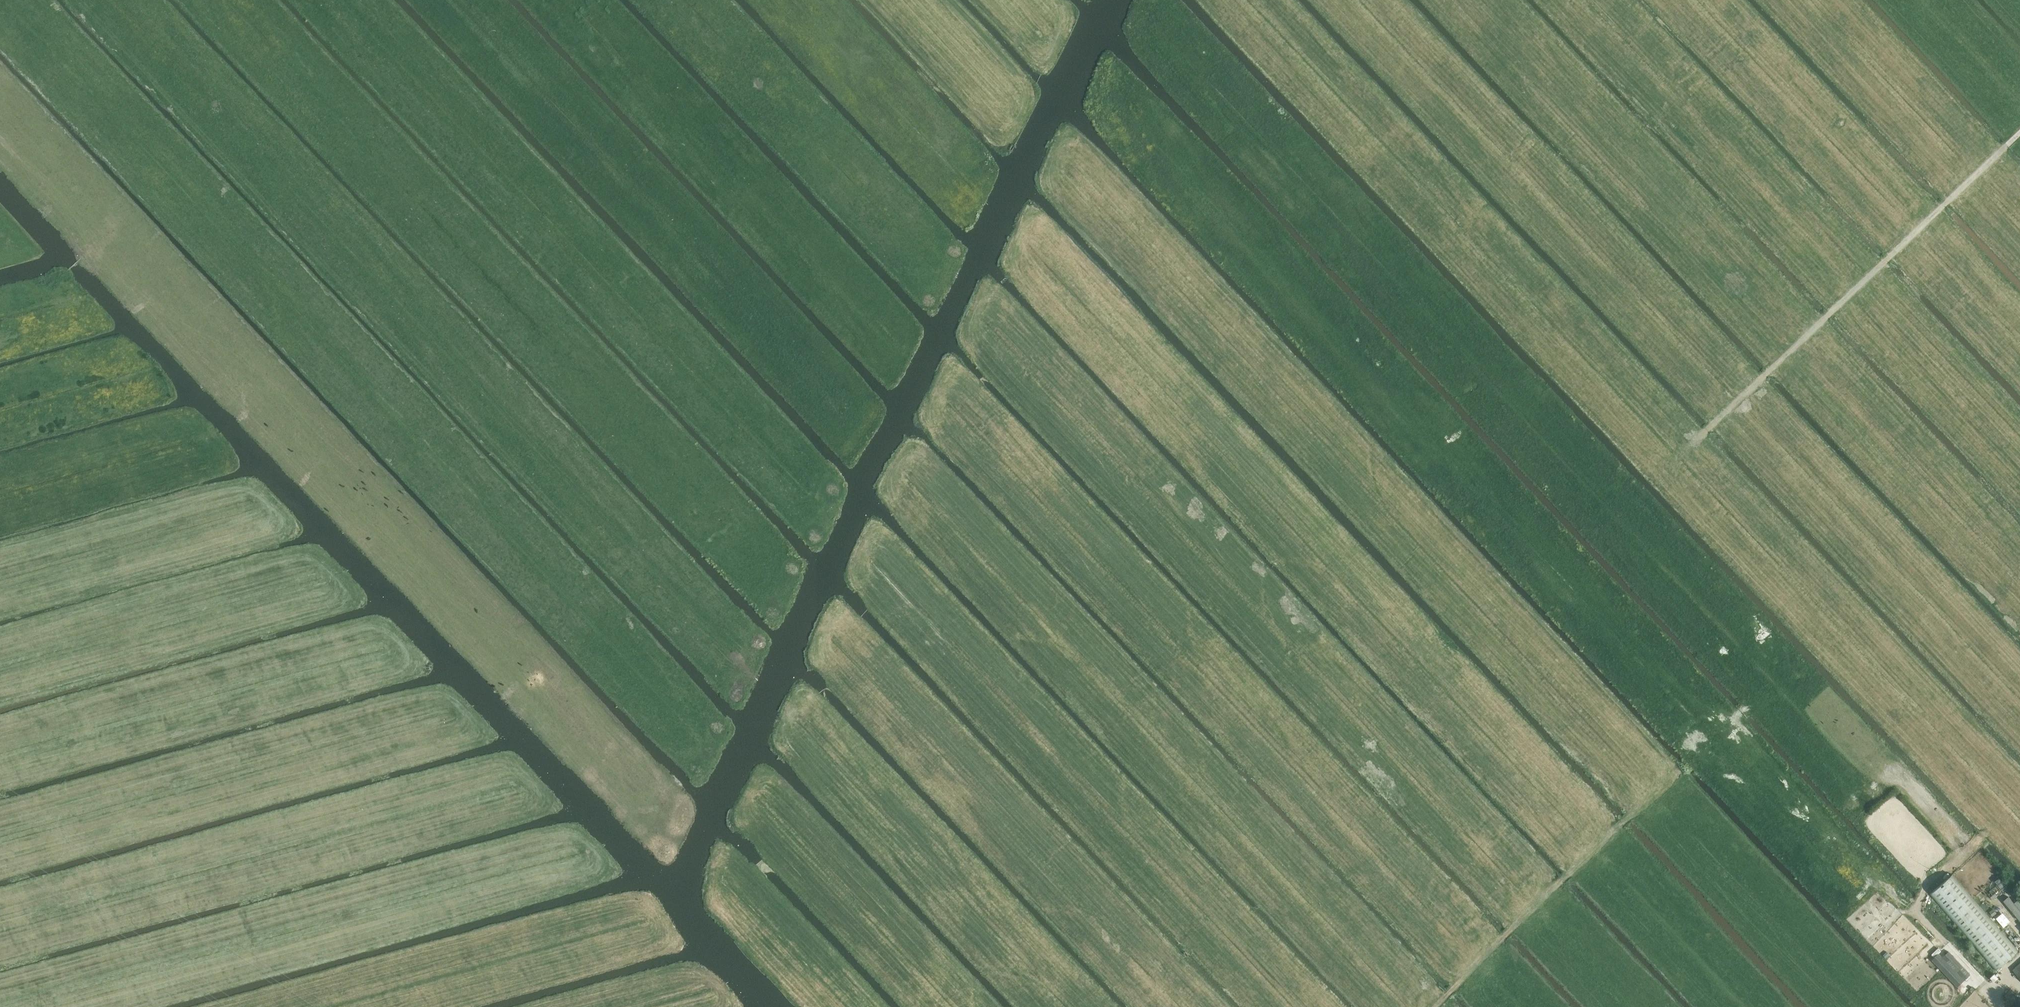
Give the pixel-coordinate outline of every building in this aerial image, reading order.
[(1952,874),(1935,889),(1930,893),(1995,970),(2018,950),(1952,874)] [(2014,891),(2004,900),(2019,919),(2019,898),(2014,891)] [(2004,929),(2012,938),(2017,934),(2009,925),(2004,929)] [(1943,955),(1940,951),(1932,958),(1958,986),(1972,973),(1949,949),(1943,955)]
